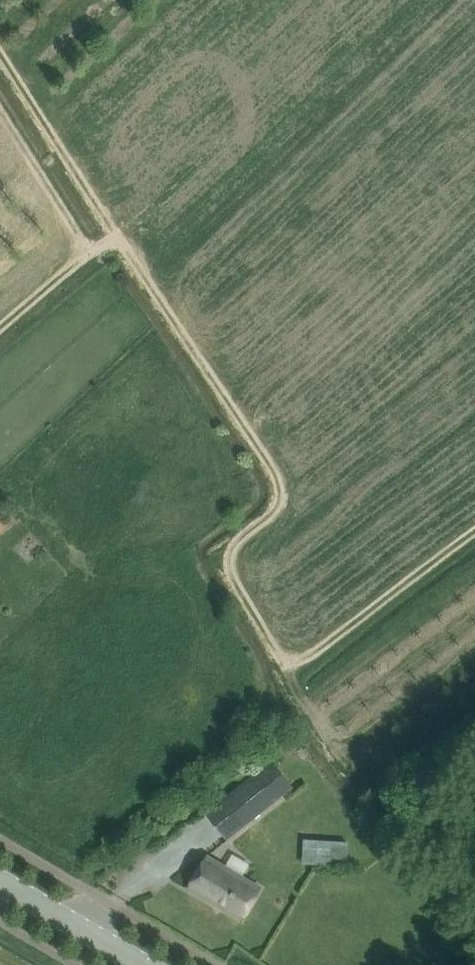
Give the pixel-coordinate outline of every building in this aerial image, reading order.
[(227,838),(293,785),(273,761),(208,814),(207,813),(206,813),(227,840),(228,839),(227,838)] [(347,864),(348,841),(318,839),(317,863),(347,864)] [(206,856),(188,888),(242,920),(261,888),(206,856)]
